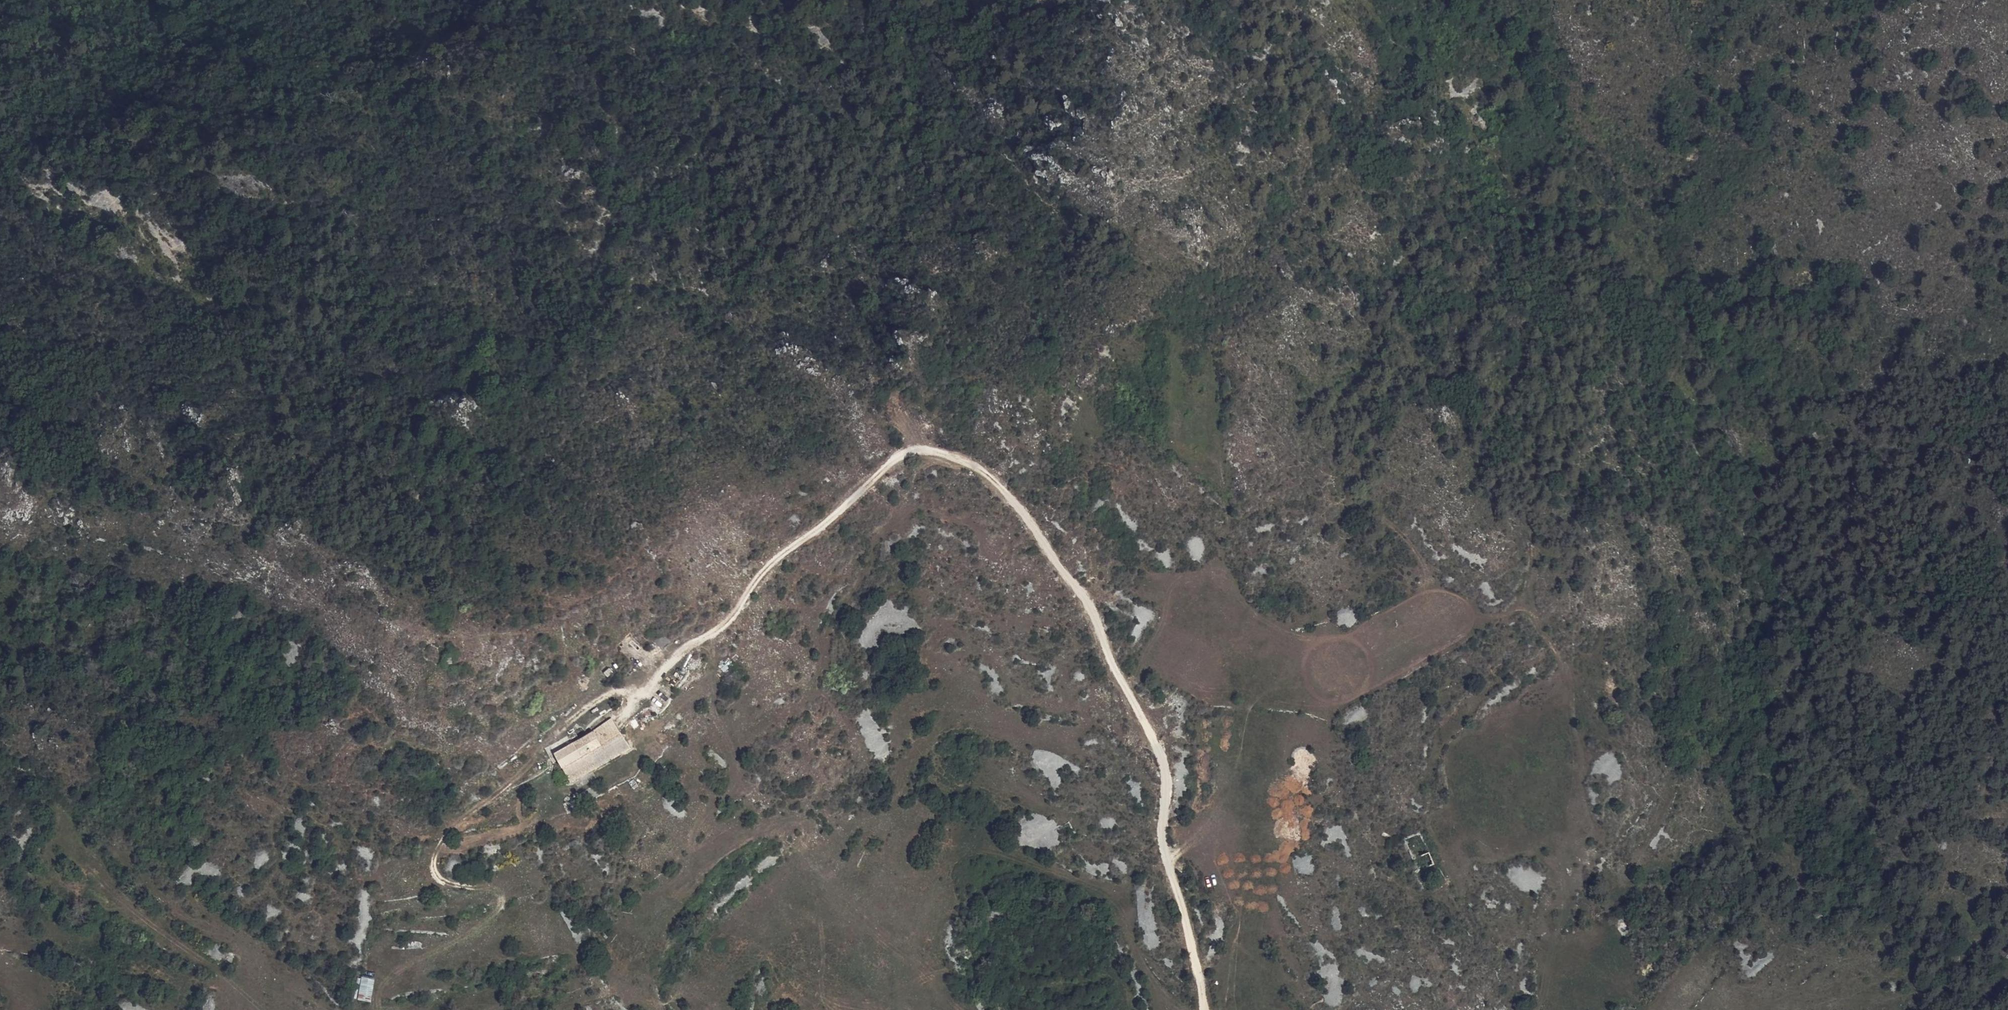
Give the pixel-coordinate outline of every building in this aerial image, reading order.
[(1338,625),(1354,624),(1352,608),(1337,610),(1338,625)] [(726,674),(736,666),(731,660),(721,668),(726,674)] [(660,710),(669,699),(660,692),(652,703),(660,710)] [(593,734),(554,754),(570,783),(629,751),(619,735),(600,745),(593,734)] [(1424,851),(1428,849),(1419,830),(1401,840),(1416,872),(1431,865),(1424,851)] [(357,1000),(370,1002),(374,978),(361,976),(357,1000)]
